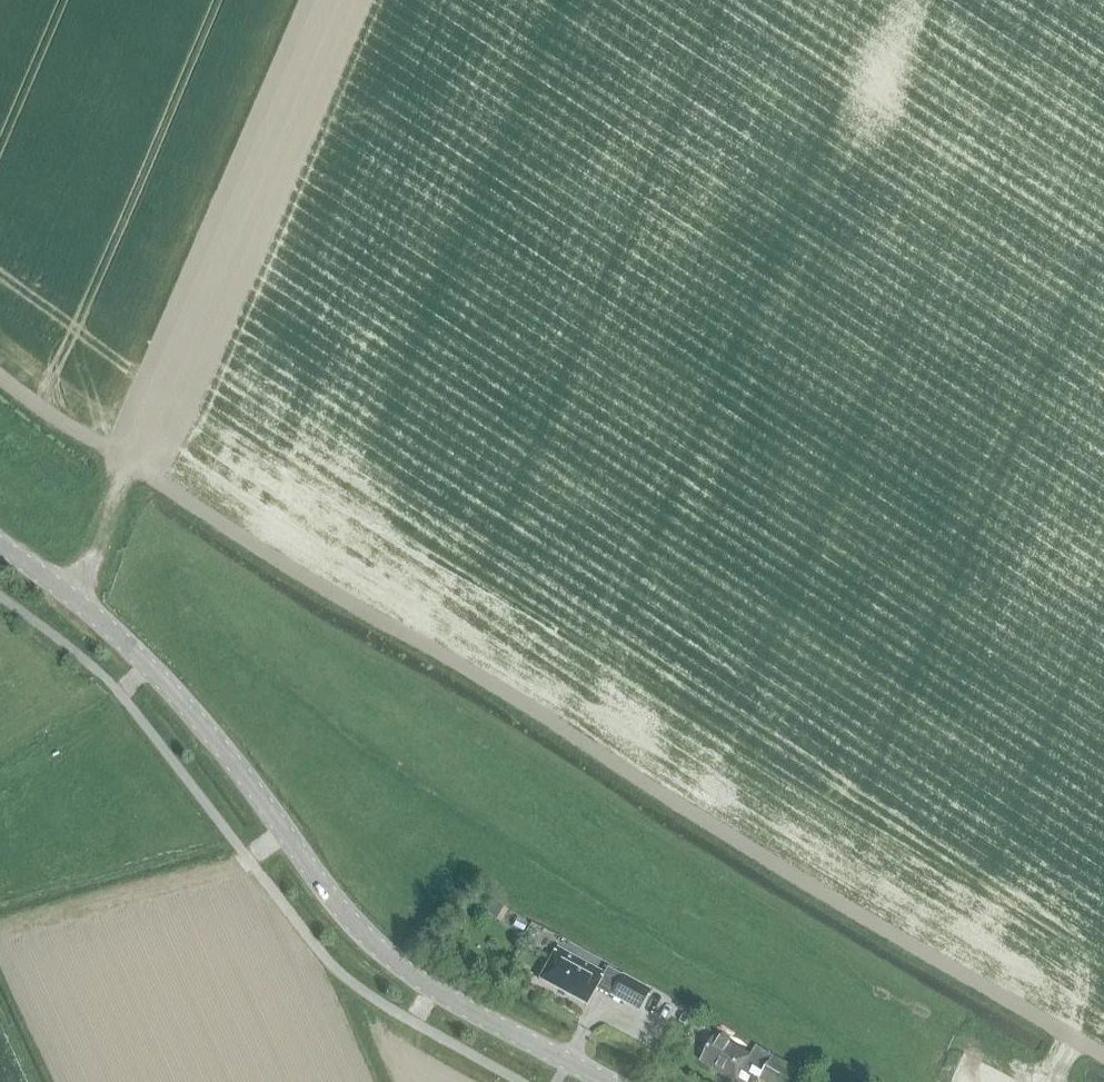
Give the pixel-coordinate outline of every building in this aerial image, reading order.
[(603,973),(600,971),(555,947),(538,979),(585,1004),(593,988),(609,996),(609,995),(637,1010),(648,990),(606,967),(603,973)] [(759,1079),(764,1081),(787,1081),(795,1068),(772,1056),(772,1057),(753,1047),(749,1054),(715,1035),(700,1062),(734,1081),(735,1079),(740,1081),(757,1081),(759,1079)]
